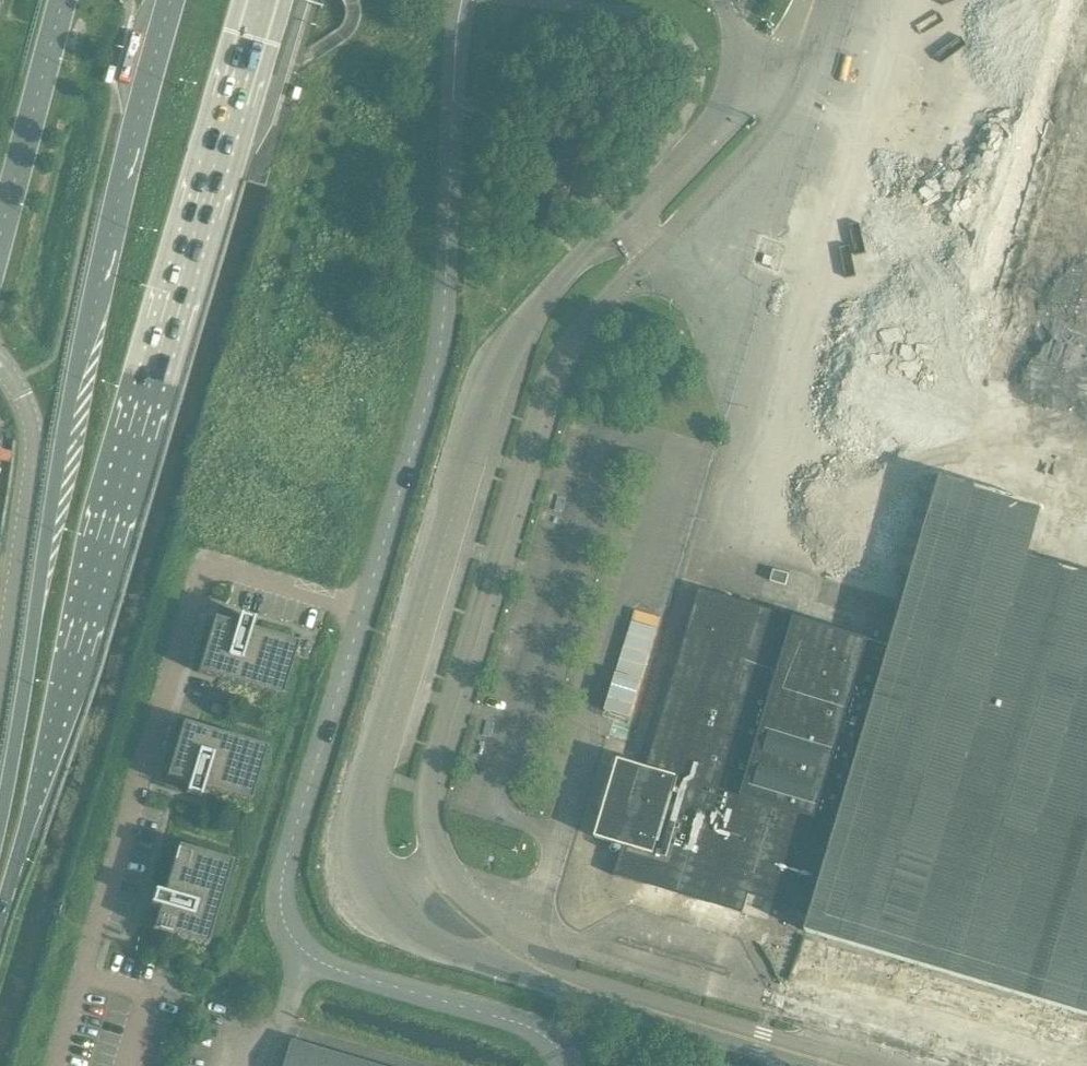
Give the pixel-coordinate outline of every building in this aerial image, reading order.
[(708,839),(1086,952),(1086,0),(960,0),(708,839)] [(213,618),(197,673),(281,698),(298,644),(250,630),(253,620),(238,616),(236,625),(213,618)] [(266,749),(181,723),(165,778),(188,784),(185,794),(199,798),(202,789),(250,803),(266,749)] [(152,931),(206,947),(232,862),(177,846),(163,894),(153,891),(149,905),(159,908),(152,931)] [(299,1039),(291,1065),(388,1065),(299,1039)]
